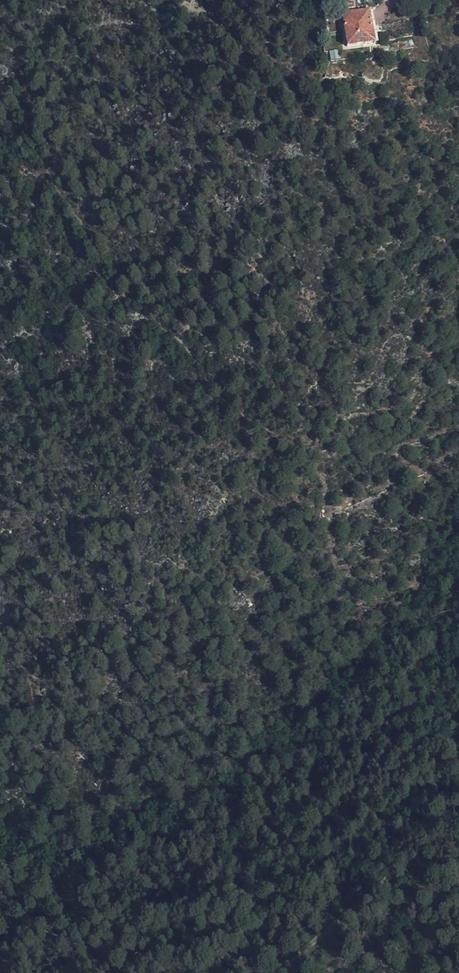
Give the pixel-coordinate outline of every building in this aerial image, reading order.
[(370,34),(367,8),(340,11),(343,37),(370,34)]
